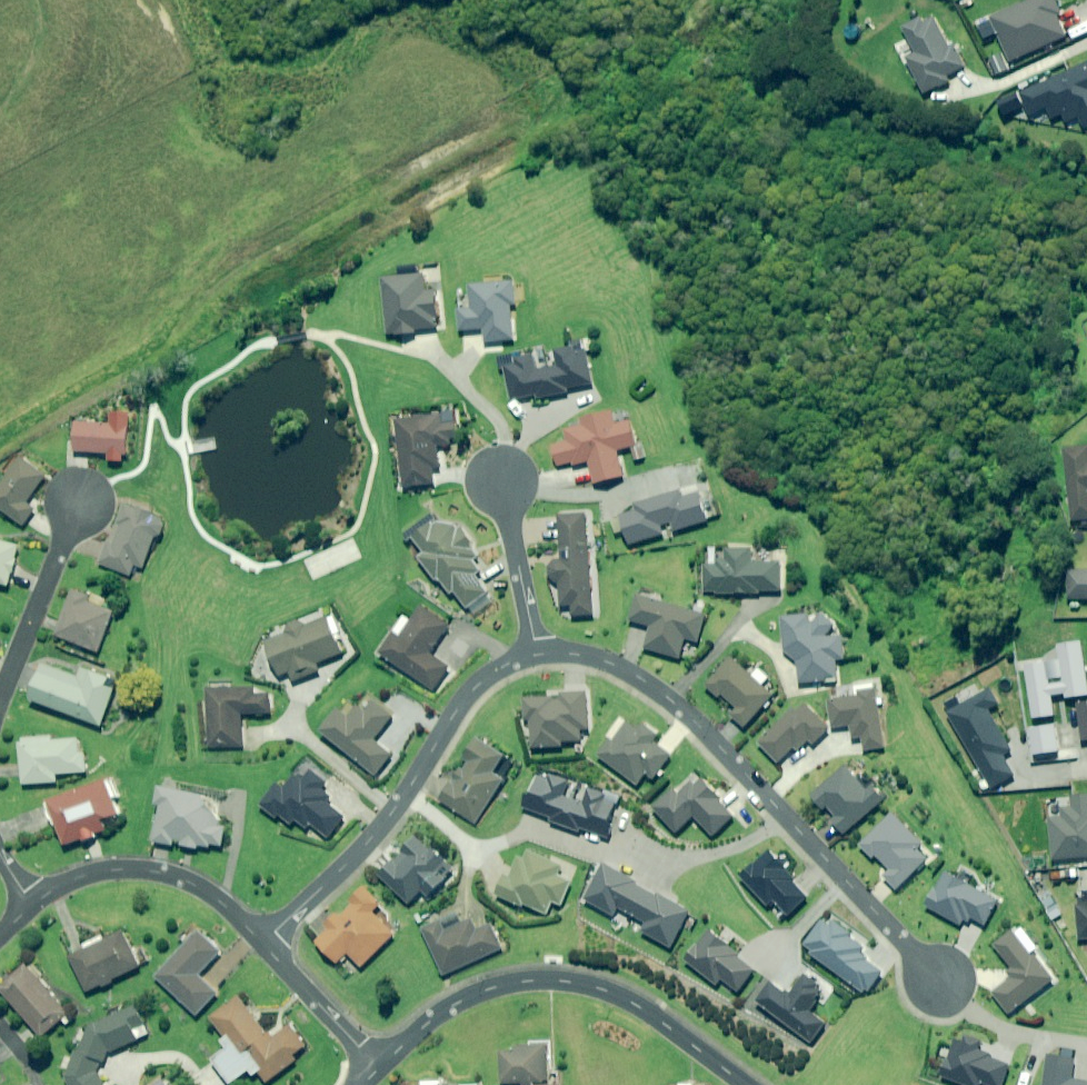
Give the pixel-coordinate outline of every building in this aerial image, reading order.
[(1054,0),(1033,0),(991,18),(1011,62),(1066,38),(1057,17),(1061,15),(1054,0)] [(950,48),(936,17),(926,22),(923,16),(903,25),(915,52),(906,57),(922,94),(948,82),(945,77),(963,69),(953,47),(950,48)] [(1024,101),(1010,107),(1015,117),(1028,111),(1030,116),(1047,109),(1053,121),(1062,116),(1065,124),(1080,118),(1084,126),(1086,125),(1086,64),(1021,94),(1024,101)] [(415,334),(415,332),(439,330),(435,290),(426,291),(424,275),(383,279),(388,332),(389,337),(415,334)] [(516,306),(514,283),(472,286),(473,310),(460,311),(461,332),(485,330),(486,343),(513,341),(511,307),(516,306)] [(459,445),(456,423),(443,425),(442,413),(396,419),(404,488),(434,485),(432,470),(440,469),(437,448),(453,446),(459,445)] [(614,424),(612,413),(582,420),(583,425),(563,429),(566,442),(551,446),(556,466),(572,463),(572,466),(589,462),(594,483),(622,476),(616,451),(634,446),(628,421),(614,424)] [(131,426),(76,423),(75,451),(129,454),(131,426)] [(1061,450),(1070,521),(1086,519),(1086,447),(1061,450)] [(21,458),(0,487),(0,508),(24,525),(36,509),(27,503),(46,476),(21,458)] [(629,546),(662,536),(675,532),(707,523),(698,493),(682,498),(680,491),(636,505),(638,512),(620,517),(629,546)] [(154,514),(126,504),(120,521),(122,522),(115,542),(108,539),(99,563),(133,576),(137,565),(145,568),(160,528),(150,525),(154,514)] [(592,615),(586,514),(558,516),(561,561),(548,561),(549,582),(558,582),(560,607),(571,606),(571,616),(592,615)] [(434,519),(411,536),(425,555),(419,560),(437,584),(441,581),(450,594),(455,591),(468,609),(490,592),(477,575),(483,570),(476,560),(479,558),(472,548),(473,543),(460,526),(437,523),(434,519)] [(0,541),(0,583),(10,586),(21,547),(0,541)] [(750,563),(750,550),(705,549),(704,593),(779,594),(779,563),(750,563)] [(1070,570),(1068,599),(1086,600),(1086,571),(1070,570)] [(115,610),(73,593),(56,635),(98,652),(115,610)] [(707,615),(637,596),(630,623),(651,629),(646,649),(680,658),(681,657),(694,661),(707,615)] [(450,625),(422,607),(412,621),(405,616),(378,656),(433,692),(449,667),(430,655),(450,625)] [(780,619),(786,655),(797,663),(800,684),(838,678),(836,660),(844,659),(840,630),(832,631),(831,621),(812,613),(780,619)] [(284,629),(286,634),(264,643),(277,677),(288,673),(291,682),(317,672),(314,664),(341,654),(327,618),(305,627),(303,621),(284,629)] [(1081,643),(1060,646),(1063,661),(1025,666),(1032,719),(1054,716),(1052,696),(1066,694),(1067,698),(1086,696),(1086,683),(1081,643)] [(774,696),(731,657),(706,685),(721,699),(724,696),(738,709),(731,717),(744,729),(774,696)] [(80,679),(43,665),(30,699),(101,726),(115,689),(107,686),(110,679),(84,669),(80,679)] [(253,695),(253,689),(207,689),(207,748),(239,748),(239,714),(268,714),(268,695),(253,695)] [(886,748),(876,690),(859,693),(860,696),(829,702),(834,729),(850,726),(853,740),(862,738),(864,752),(886,748)] [(1000,723),(997,725),(989,712),(999,707),(990,690),(949,713),(991,790),(1014,777),(1003,757),(1012,752),(1008,745),(1011,743),(1000,723)] [(588,730),(585,694),(561,695),(561,698),(523,701),(525,720),(530,720),(532,748),(560,746),(559,743),(581,741),(580,731),(588,730)] [(396,717),(377,701),(367,714),(359,707),(350,718),(340,710),(321,732),(374,777),(392,756),(374,741),(396,717)] [(829,730),(803,702),(758,745),(776,764),(794,748),(797,751),(812,737),(816,742),(829,730)] [(641,732),(629,723),(614,742),(611,740),(598,756),(639,787),(647,776),(652,780),(671,756),(655,744),(659,738),(644,727),(641,732)] [(1077,746),(1058,749),(1054,724),(1026,728),(1031,764),(1059,760),(1079,757),(1077,746)] [(506,755),(477,736),(458,766),(461,768),(439,802),(475,825),(505,779),(494,772),(506,755)] [(53,741),(52,737),(19,740),(22,785),(57,782),(57,774),(86,772),(85,753),(80,754),(79,739),(53,741)] [(867,789),(848,767),(813,797),(845,834),(885,800),(872,785),(867,789)] [(328,784),(313,772),(304,783),(296,777),(286,790),(280,785),(264,804),(291,825),(296,819),(306,827),(310,822),(328,837),(344,817),(327,803),(332,798),(323,791),(328,784)] [(735,819),(699,777),(678,795),(671,787),(650,806),(674,834),(693,817),(711,838),(735,819)] [(119,816),(114,799),(122,796),(117,781),(109,783),(108,781),(49,800),(64,846),(110,832),(106,820),(119,816)] [(225,818),(219,816),(220,812),(216,811),(218,801),(207,799),(207,797),(158,789),(155,806),(159,807),(153,843),(197,851),(198,843),(223,848),(226,831),(223,830),(225,818)] [(924,845),(893,813),(860,845),(874,859),(877,856),(891,871),(884,878),(896,891),(928,860),(918,850),(924,845)] [(400,848),(405,853),(382,877),(410,904),(422,892),(428,898),(454,871),(419,837),(415,833),(400,848)] [(529,852),(526,859),(519,856),(508,880),(502,877),(494,895),(521,907),(523,905),(547,915),(553,902),(562,906),(572,882),(560,876),(564,867),(529,852)] [(807,898),(770,853),(742,876),(766,906),(773,900),(786,915),(807,898)] [(382,905),(367,889),(325,929),(327,931),(316,942),(338,964),(349,954),(361,967),(395,935),(374,913),(382,905)] [(1076,907),(1079,941),(1086,941),(1086,906),(1076,907)] [(478,931),(473,920),(446,931),(442,921),(424,929),(444,976),(503,950),(492,925),(478,931)] [(830,928),(823,922),(803,947),(863,996),(882,973),(860,955),(865,949),(833,923),(830,928)] [(116,983),(114,980),(140,968),(139,964),(145,961),(139,948),(133,951),(124,932),(71,957),(88,992),(101,986),(102,989),(116,983)] [(221,953),(199,932),(156,977),(197,1016),(218,994),(199,976),(221,953)] [(994,948),(1011,969),(1007,973),(1012,980),(992,996),(1008,1016),(1053,981),(1014,932),(994,948)] [(25,964),(0,984),(0,987),(41,1038),(68,1016),(25,964)] [(824,990),(806,976),(789,997),(770,983),(754,1003),(809,1045),(824,1024),(808,1012),(824,990)] [(227,1048),(212,1059),(232,1084),(234,1084),(252,1071),(255,1075),(259,1072),(267,1083),(296,1061),(293,1057),(306,1048),(290,1027),(272,1040),(238,997),(211,1018),(226,1038),(222,1041),(227,1048)] [(71,1061),(66,1058),(57,1073),(66,1077),(69,1084),(103,1084),(97,1072),(107,1054),(149,1035),(136,1008),(125,1014),(123,1009),(86,1029),(89,1034),(87,1035),(71,1061)] [(549,1044),(529,1044),(529,1047),(514,1047),(514,1051),(501,1051),(501,1084),(549,1083),(549,1044)]
